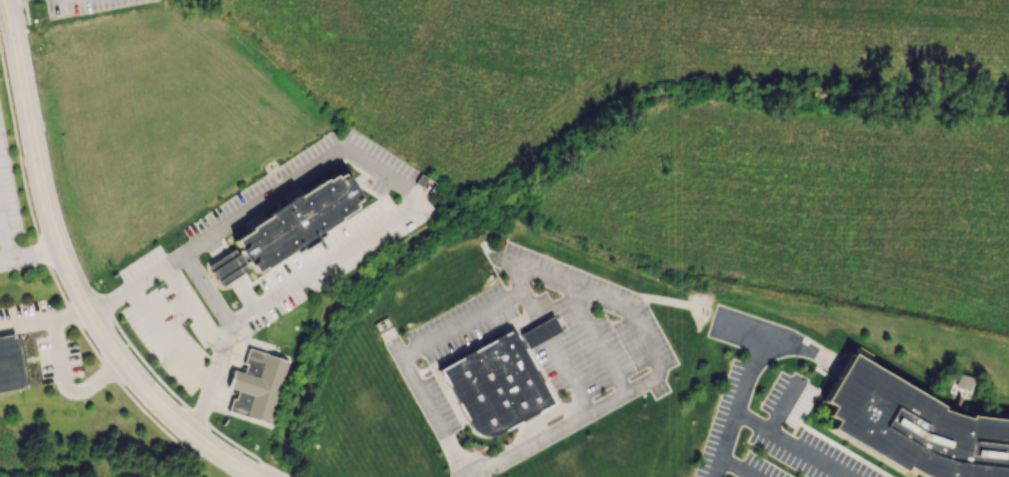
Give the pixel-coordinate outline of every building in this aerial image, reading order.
[(348,172),(368,203),(259,275),(255,268),(240,246),(238,243),(348,172)] [(212,265),(226,287),(255,268),(240,246),(212,265)] [(560,331),(552,316),(519,333),(527,348),(560,331)] [(435,370),(469,430),(488,437),(557,402),(519,329),(435,370)] [(23,386),(0,390),(0,335),(13,333),(18,360),(23,386)] [(914,476),(1008,476),(1008,416),(947,409),(841,343),(810,418),(914,476)] [(248,347),(293,361),(273,425),(229,412),(248,347)] [(967,391),(972,378),(955,373),(951,386),(967,391)]
